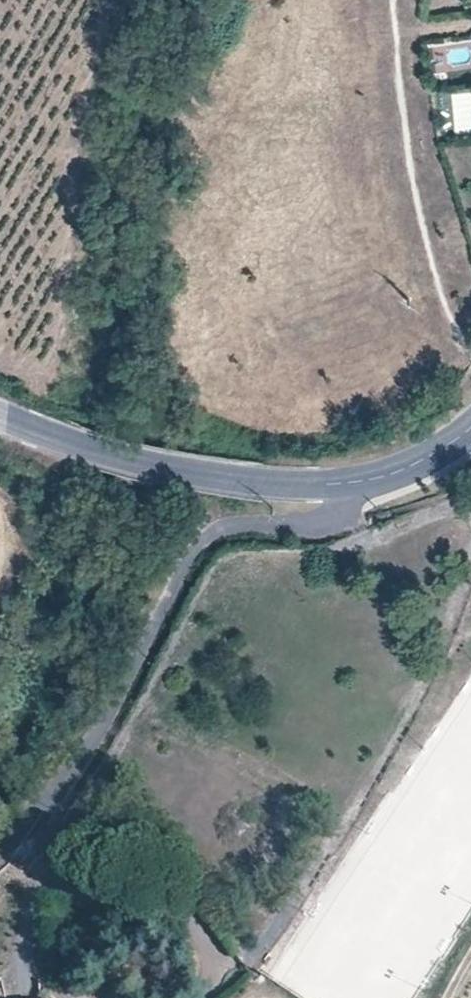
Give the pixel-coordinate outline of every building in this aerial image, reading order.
[(470,127),(470,126),(470,107),(460,105),(455,124),(470,127)]
